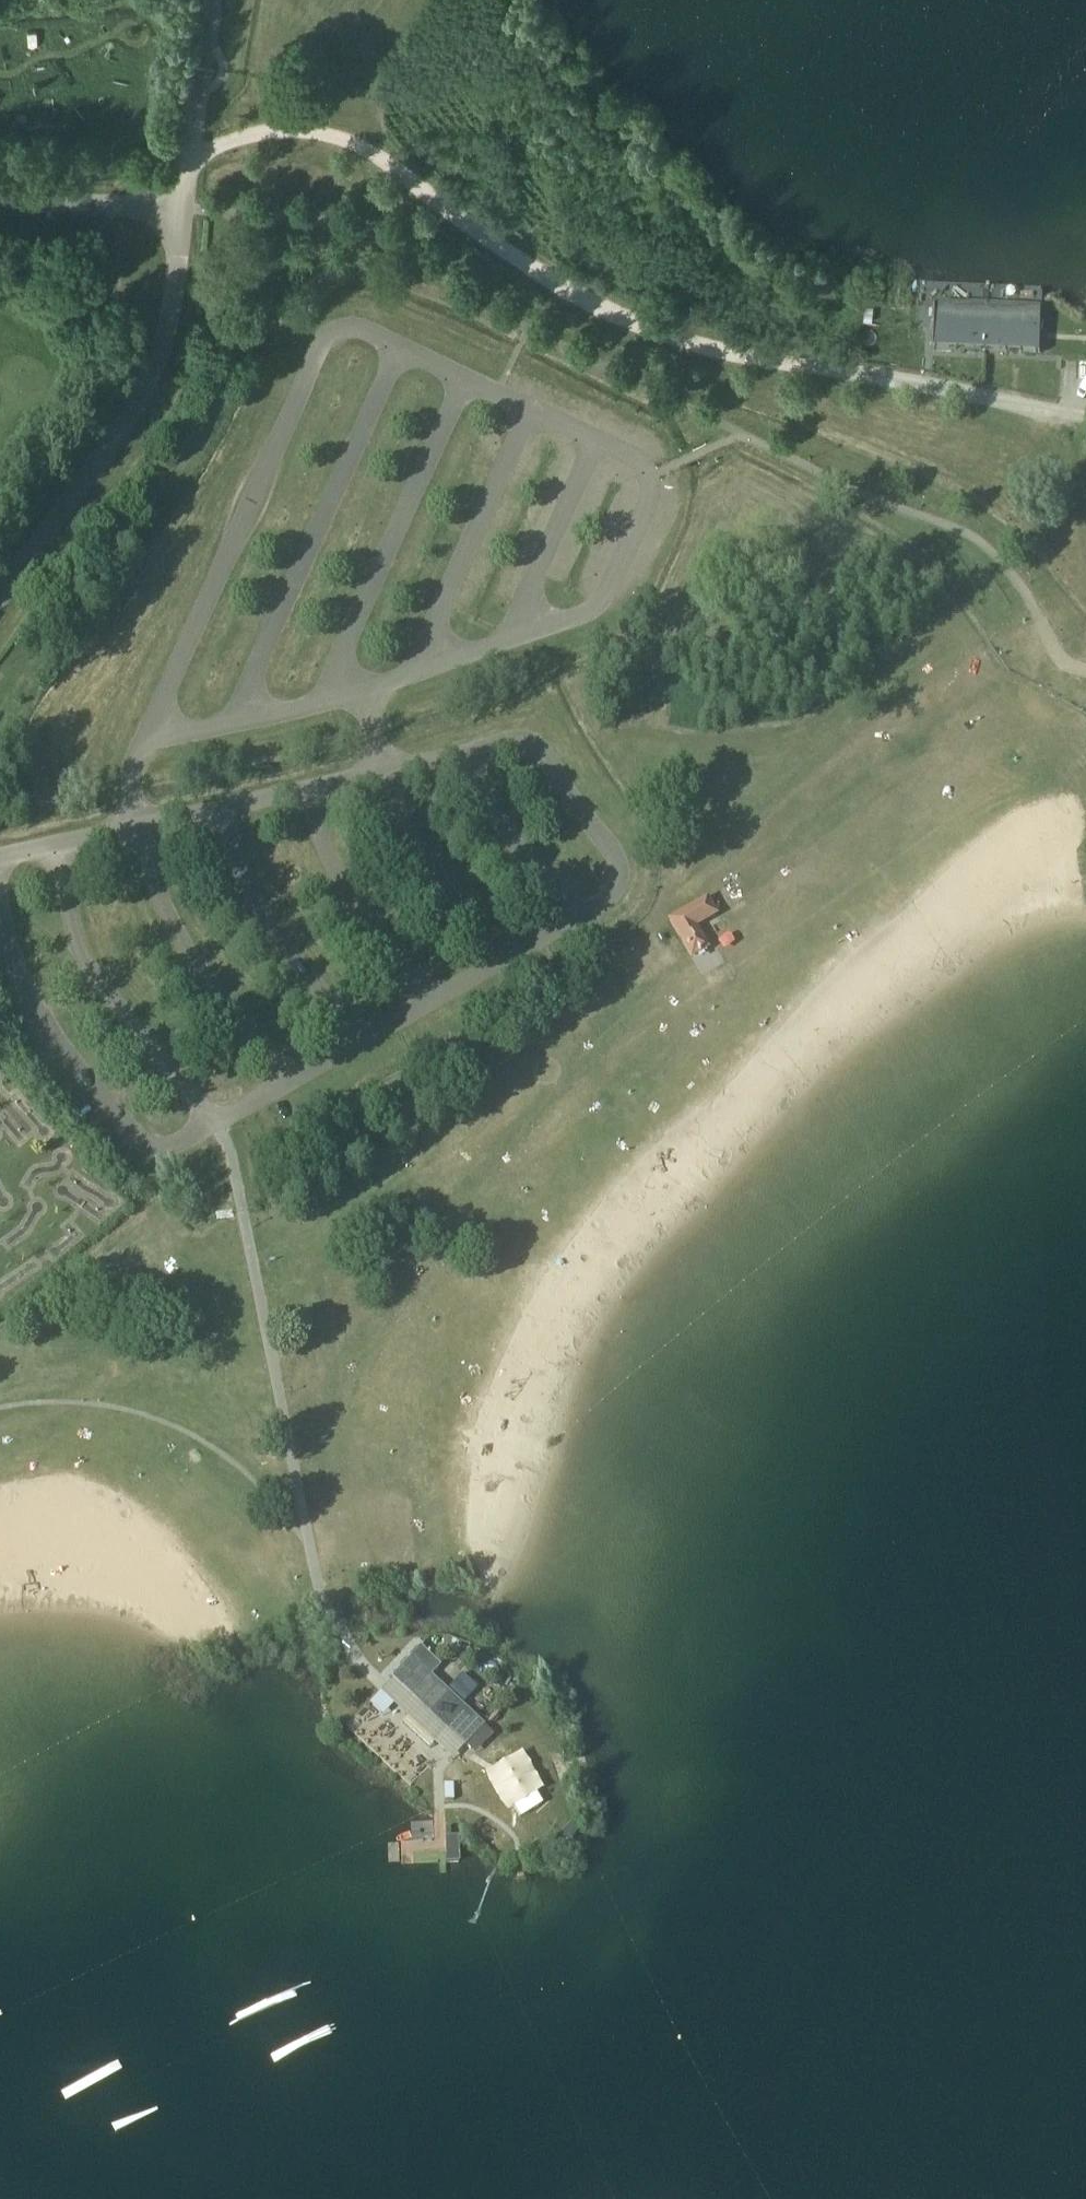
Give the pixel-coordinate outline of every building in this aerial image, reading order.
[(1041,309),(931,305),(930,349),(1039,353),(1041,309)] [(686,909),(686,908),(666,919),(677,938),(680,936),(681,939),(679,940),(691,959),(709,948),(698,929),(696,930),(695,928),(697,927),(695,925),(698,923),(699,925),(718,914),(706,895),(688,907),(689,908),(686,909)] [(391,1676),(467,1746),(485,1727),(429,1675),(439,1665),(419,1647),(391,1676)]
